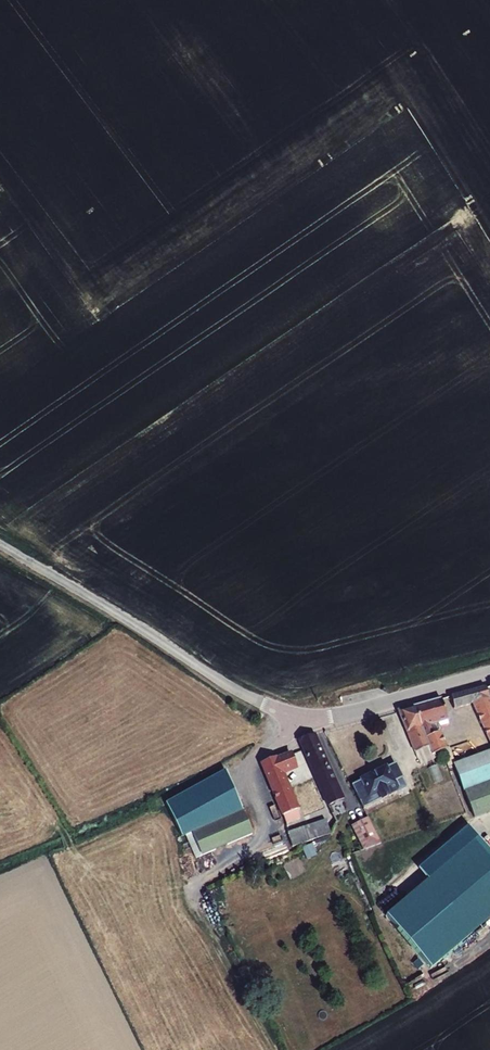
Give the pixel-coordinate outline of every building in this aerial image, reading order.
[(487,691),(486,687),(453,698),(457,709),(474,703),(489,745),(489,699),(487,691)] [(416,709),(432,750),(435,756),(438,754),(441,753),(447,752),(445,745),(441,734),(446,729),(444,723),(452,720),(445,700),(416,709)] [(416,709),(404,713),(420,755),(432,750),(416,709)] [(318,781),(332,818),(347,811),(317,741),(312,743),(308,745),(303,746),(318,781)] [(432,750),(420,755),(426,770),(441,764),(438,754),(435,756),(432,750)] [(447,752),(441,753),(447,769),(457,765),(451,750),(447,752)] [(489,782),(489,752),(473,759),(482,785),(489,782)] [(482,785),(473,759),(457,765),(466,791),(482,785)] [(301,774),(295,762),(279,770),(278,769),(265,775),(272,789),(278,802),(284,814),(286,818),(295,835),(307,830),(284,782),(301,774)] [(399,769),(353,790),(364,812),(397,797),(402,790),(399,785),(405,782),(399,769)] [(174,799),(205,861),(257,836),(227,774),(174,799)] [(332,818),(318,781),(310,785),(325,821),(332,818)] [(475,816),(489,810),(489,782),(482,785),(466,791),(475,816)] [(278,802),(272,789),(265,792),(272,806),(278,802)] [(469,816),(464,817),(450,823),(453,832),(472,825),(470,818),(469,816)] [(376,838),(370,826),(355,834),(365,858),(382,851),(376,838)] [(330,842),(325,828),(297,838),(301,851),(330,842)] [(388,924),(432,976),(489,926),(489,859),(478,845),(388,924)]
